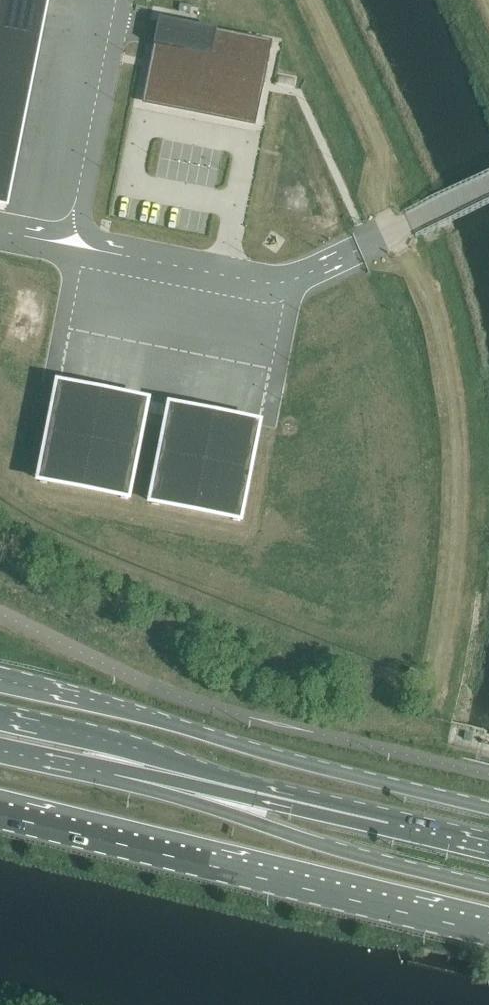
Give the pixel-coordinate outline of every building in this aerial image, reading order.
[(155,61),(147,101),(252,122),(260,82),(265,82),(273,42),(246,36),(195,26),(159,19),(159,21),(154,45),(151,60),(155,61)] [(91,447),(226,394),(201,330),(66,383),(91,447)]
